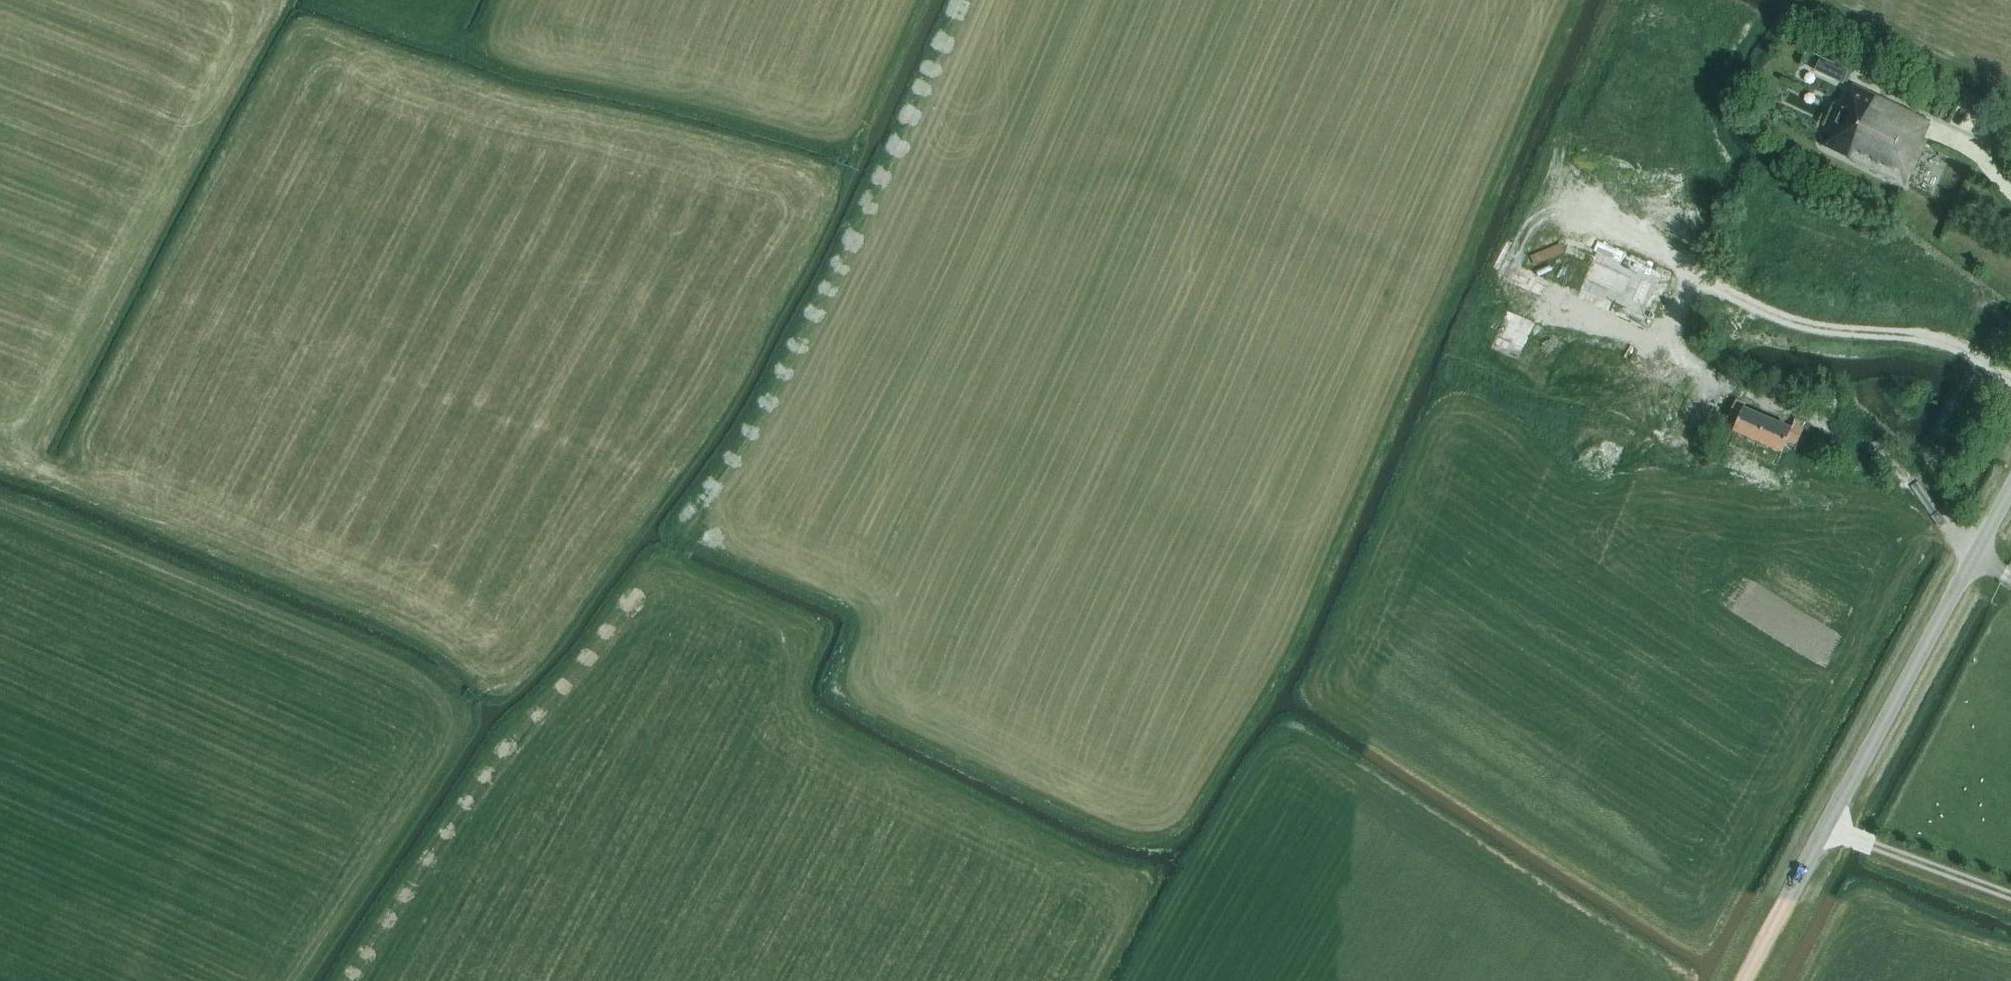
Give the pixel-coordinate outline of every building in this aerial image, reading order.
[(1843,84),(1849,71),(1821,57),(1815,71),(1843,84)] [(1825,146),(1905,185),(1927,140),(1924,139),(1931,123),(1854,86),(1825,146)] [(1580,301),(1655,330),(1678,271),(1603,242),(1580,301)] [(1730,416),(1739,420),(1735,432),(1782,453),(1787,441),(1797,445),(1804,429),(1794,425),(1792,430),(1745,409),(1747,404),(1737,400),(1730,416)]
